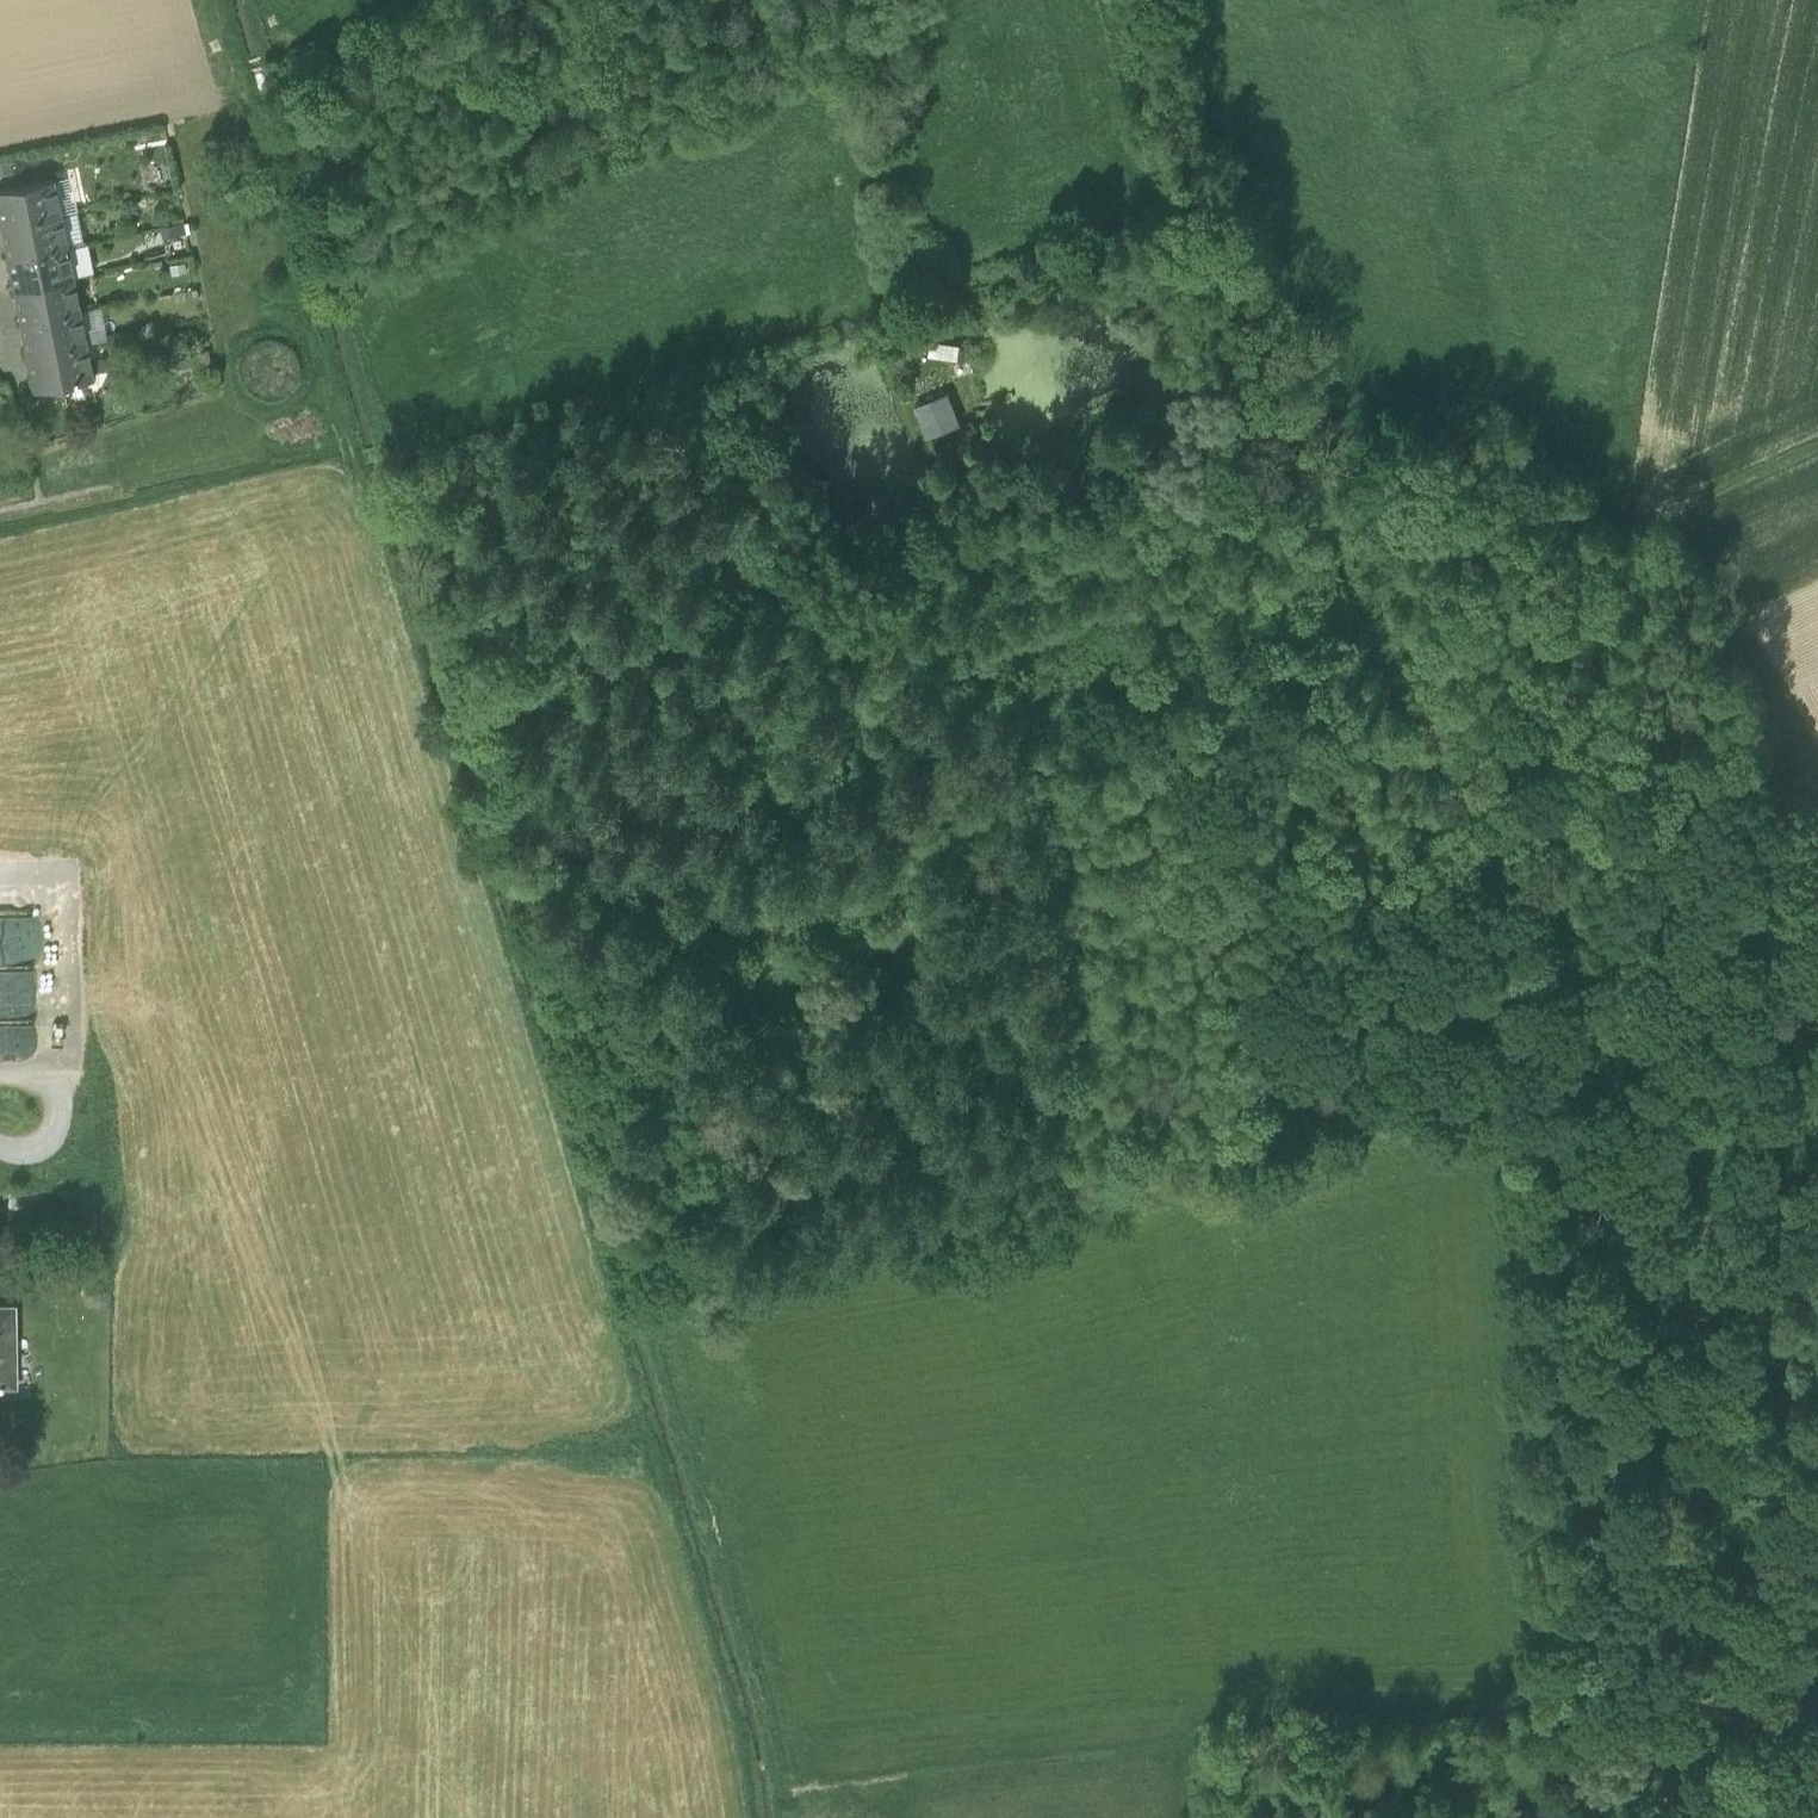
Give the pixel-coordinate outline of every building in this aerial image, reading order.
[(54,178),(67,246),(84,243),(70,175),(54,178)] [(35,389),(91,378),(93,378),(86,343),(80,311),(73,278),(67,246),(54,178),(0,189),(0,214),(35,389)] [(183,235),(181,223),(160,227),(162,238),(183,235)] [(89,242),(84,243),(67,246),(73,278),(95,274),(89,242)] [(102,307),(80,311),(86,343),(108,338),(102,307)] [(935,340),(933,352),(959,356),(961,344),(935,340)] [(208,365),(206,350),(171,356),(174,371),(208,365)] [(946,395),(913,407),(925,439),(958,429),(946,395)] [(0,1385),(4,1385),(3,1375),(1,1375),(1,1365),(15,1365),(14,1307),(0,1307),(0,1383),(0,1385)]
